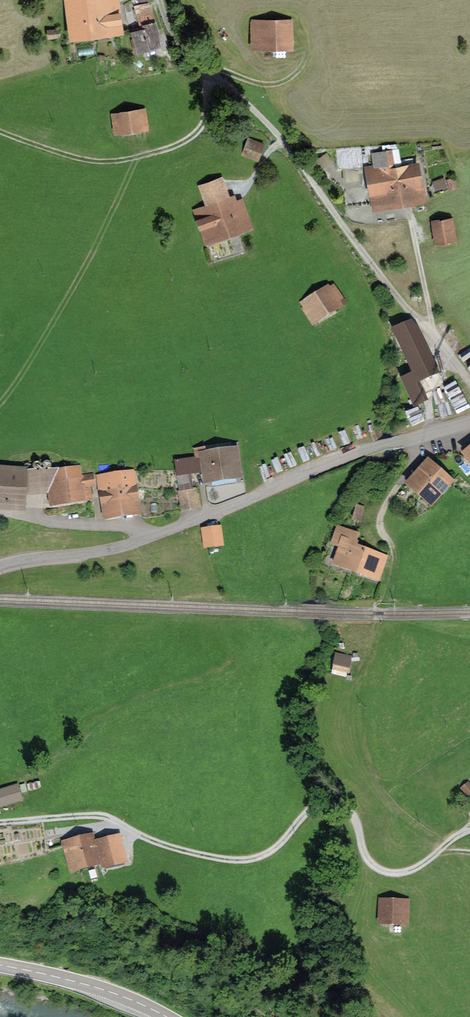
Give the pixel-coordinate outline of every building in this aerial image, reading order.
[(66,0),(73,45),(99,41),(93,0),(69,0),(66,0)] [(99,41),(125,37),(120,0),(93,0),(99,41)] [(163,51),(150,3),(135,7),(142,32),(132,35),(138,58),(163,51)] [(294,53),(294,20),(251,21),(252,53),(294,53)] [(149,129),(146,107),(111,112),(114,134),(149,129)] [(259,163),(266,145),(249,138),(242,156),(259,163)] [(399,148),(382,151),(386,178),(393,177),(398,206),(427,201),(420,161),(414,162),(413,157),(401,160),(399,148)] [(373,211),(398,206),(393,177),(386,178),(382,151),(371,153),(373,165),(364,166),(373,211)] [(223,176),(199,185),(206,205),(192,209),(205,245),(254,227),(243,197),(236,199),(234,194),(230,196),(223,176)] [(450,190),(459,187),(454,176),(446,179),(450,190)] [(458,241),(454,217),(431,221),(435,245),(458,241)] [(313,326),(347,305),(335,284),(330,287),(329,285),(300,302),(303,308),(302,309),(313,326)] [(410,316),(391,325),(413,371),(415,370),(419,378),(439,369),(418,323),(410,316)] [(415,370),(400,376),(414,406),(429,399),(419,378),(415,370)] [(449,386),(457,400),(464,396),(456,382),(449,386)] [(461,450),(469,461),(469,442),(461,450)] [(206,447),(194,449),(195,458),(174,461),(180,491),(194,488),(192,476),(202,475),(203,485),(243,479),(238,447),(206,451),(206,447)] [(432,505),(455,479),(428,454),(405,481),(432,505)] [(83,475),(81,464),(59,468),(44,469),(48,493),(50,507),(93,500),(91,487),(97,487),(94,473),(83,475)] [(28,467),(0,465),(0,510),(25,512),(26,497),(48,493),(44,469),(28,470),(28,467)] [(142,515),(135,469),(96,475),(104,521),(142,515)] [(203,508),(198,487),(194,488),(180,491),(178,491),(182,512),(203,508)] [(357,503),(353,518),(362,520),(366,505),(357,503)] [(332,563),(356,572),(366,546),(367,542),(358,538),(360,532),(337,524),(330,543),(338,546),(332,563)] [(224,546),(222,526),(202,529),(205,549),(224,546)] [(366,546),(356,572),(379,580),(389,554),(366,546)] [(353,655),(336,652),(331,673),(346,676),(347,671),(349,672),(353,655)] [(469,795),(469,780),(461,787),(468,796),(469,795)] [(24,800),(18,782),(0,788),(0,807),(24,800)] [(62,840),(70,870),(101,862),(95,838),(96,838),(94,831),(62,840)] [(128,861),(121,832),(96,838),(95,838),(101,862),(102,868),(128,861)] [(407,915),(408,904),(383,903),(382,921),(400,922),(401,915),(407,915)]
